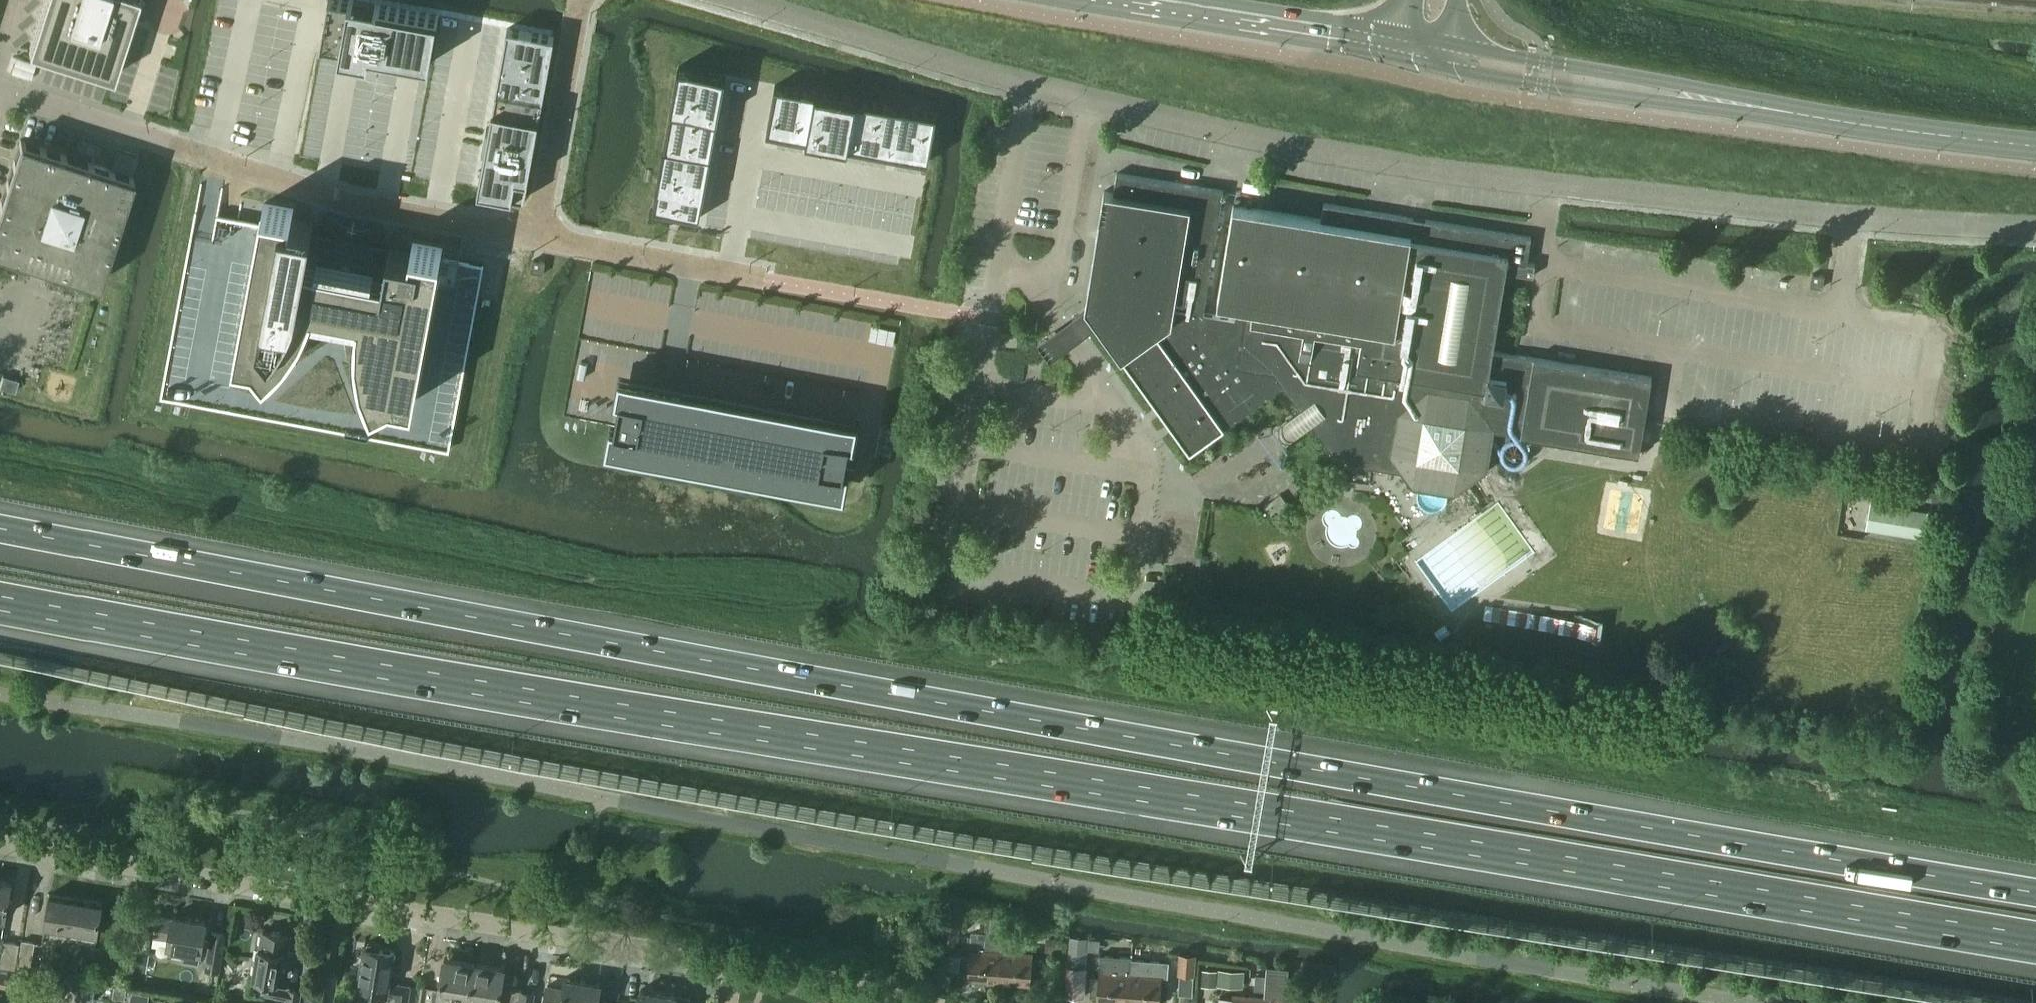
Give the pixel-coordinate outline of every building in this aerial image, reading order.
[(29,49),(93,70),(93,68),(106,72),(106,74),(113,76),(133,13),(138,15),(143,0),(44,0),(29,49)] [(318,42),(338,46),(336,54),(367,60),(368,51),(428,62),(436,15),(354,0),(326,0),(318,42)] [(483,149),(475,189),(523,198),(541,97),(545,77),(552,36),(505,27),(497,68),(494,88),(487,127),(484,126),(480,149),(483,149)] [(726,76),(678,67),(653,209),(686,215),(700,217),(726,76)] [(939,114),(778,85),(769,132),(931,161),(939,114)] [(29,142),(20,139),(0,203),(0,250),(31,259),(32,255),(57,263),(55,267),(99,281),(133,175),(29,142)] [(1088,307),(1075,317),(1086,332),(1100,322),(1123,354),(1121,356),(1158,407),(1163,414),(1170,423),(1175,431),(1190,452),(1283,385),(1284,385),(1302,410),(1295,415),(1289,419),(1289,420),(1294,426),(1298,432),(1299,433),(1311,423),(1338,460),(1401,471),(1412,487),(1419,488),(1449,493),(1454,494),(1488,469),(1491,451),(1493,436),(1494,431),(1639,454),(1645,419),(1652,377),(1517,355),(1493,351),(1504,282),(1506,270),(1534,275),(1535,265),(1527,264),(1531,239),(1531,237),(1523,236),(1324,203),(1321,219),(1233,205),(1217,303),(1237,306),(1236,318),(1204,313),(1222,203),(1224,190),(1117,173),(1114,192),(1104,191),(1087,295),(1090,295),(1088,307)] [(225,182),(203,178),(163,399),(450,451),(484,265),(441,257),(443,249),(413,244),(412,251),(311,233),(313,222),(293,218),(294,210),(264,205),(261,223),(219,216),(225,182)] [(534,260),(532,272),(543,274),(545,262),(534,260)] [(1811,286),(1822,288),(1824,276),(1812,274),(1811,286)] [(611,423),(607,446),(845,490),(849,467),(845,467),(850,440),(854,441),(858,418),(621,373),(616,396),(620,397),(615,424),(611,423)] [(1281,494),(1265,506),(1273,517),(1289,505),(1281,494)] [(1870,501),(1866,529),(1923,538),(1928,511),(1870,501)] [(6,918),(12,882),(0,880),(0,917),(6,918)] [(50,894),(45,925),(98,934),(103,903),(50,894)] [(948,907),(942,939),(958,942),(964,910),(948,907)] [(157,915),(153,935),(168,938),(166,946),(184,949),(182,959),(199,962),(206,920),(173,915),(173,917),(157,915)] [(252,978),(255,978),(256,977),(265,979),(262,994),(285,998),(284,1002),(300,1002),(302,988),(277,984),(277,982),(279,982),(282,963),(285,964),(290,935),(281,933),(280,931),(274,930),(272,932),(263,930),(261,945),(258,944),(252,978)] [(962,954),(961,971),(969,972),(968,979),(974,979),(973,982),(984,983),(984,980),(999,981),(1001,949),(1002,949),(1003,933),(972,930),(971,946),(970,955),(962,954)] [(206,970),(219,973),(225,935),(212,932),(206,970)] [(1088,961),(1090,937),(1070,936),(1068,959),(1088,961)] [(23,940),(18,969),(31,971),(35,942),(23,940)] [(4,941),(0,966),(16,969),(20,943),(4,941)] [(357,991),(389,996),(395,997),(394,1002),(409,1002),(412,985),(390,982),(395,951),(382,949),(382,945),(368,942),(368,947),(364,946),(357,991)] [(1001,949),(999,981),(1030,984),(1033,951),(1002,949),(1001,949)] [(1090,993),(1098,994),(1097,1002),(1102,1002),(1114,1002),(1116,1002),(1129,1002),(1132,957),(1101,954),(1100,969),(1099,977),(1092,976),(1090,993)] [(419,1002),(452,1002),(452,1000),(455,1001),(467,1002),(474,963),(445,958),(440,989),(422,986),(419,1002)] [(1129,1002),(1160,1002),(1162,976),(1168,976),(1169,961),(1132,958),(1129,1002)] [(467,1002),(469,1002),(499,1002),(504,968),(474,963),(467,1002)] [(1264,1002),(1307,1002),(1308,998),(1286,997),(1289,967),(1267,966),(1266,976),(1265,990),(1265,995),(1264,1002)] [(1067,995),(1083,996),(1085,968),(1069,967),(1067,995)] [(1218,969),(1217,985),(1243,987),(1244,971),(1218,969)] [(0,971),(0,972),(0,986),(6,987),(9,972),(0,971)] [(1256,975),(1255,989),(1265,990),(1266,976),(1256,975)] [(545,1002),(597,1002),(601,983),(565,977),(564,988),(548,986),(545,1002)] [(78,983),(75,999),(84,1000),(86,984),(78,983)] [(86,984),(84,1000),(94,1002),(96,986),(86,984)] [(639,1002),(691,1002),(692,1000),(676,997),(676,995),(641,989),(639,1002)] [(535,993),(522,991),(520,1002),(533,1002),(535,993)] [(130,1002),(139,1002),(140,994),(132,992),(132,993),(130,1002)] [(1265,995),(1234,993),(1233,1002),(1264,1002),(1265,995)] [(139,1002),(149,1002),(150,996),(150,995),(140,994),(139,1002)]
